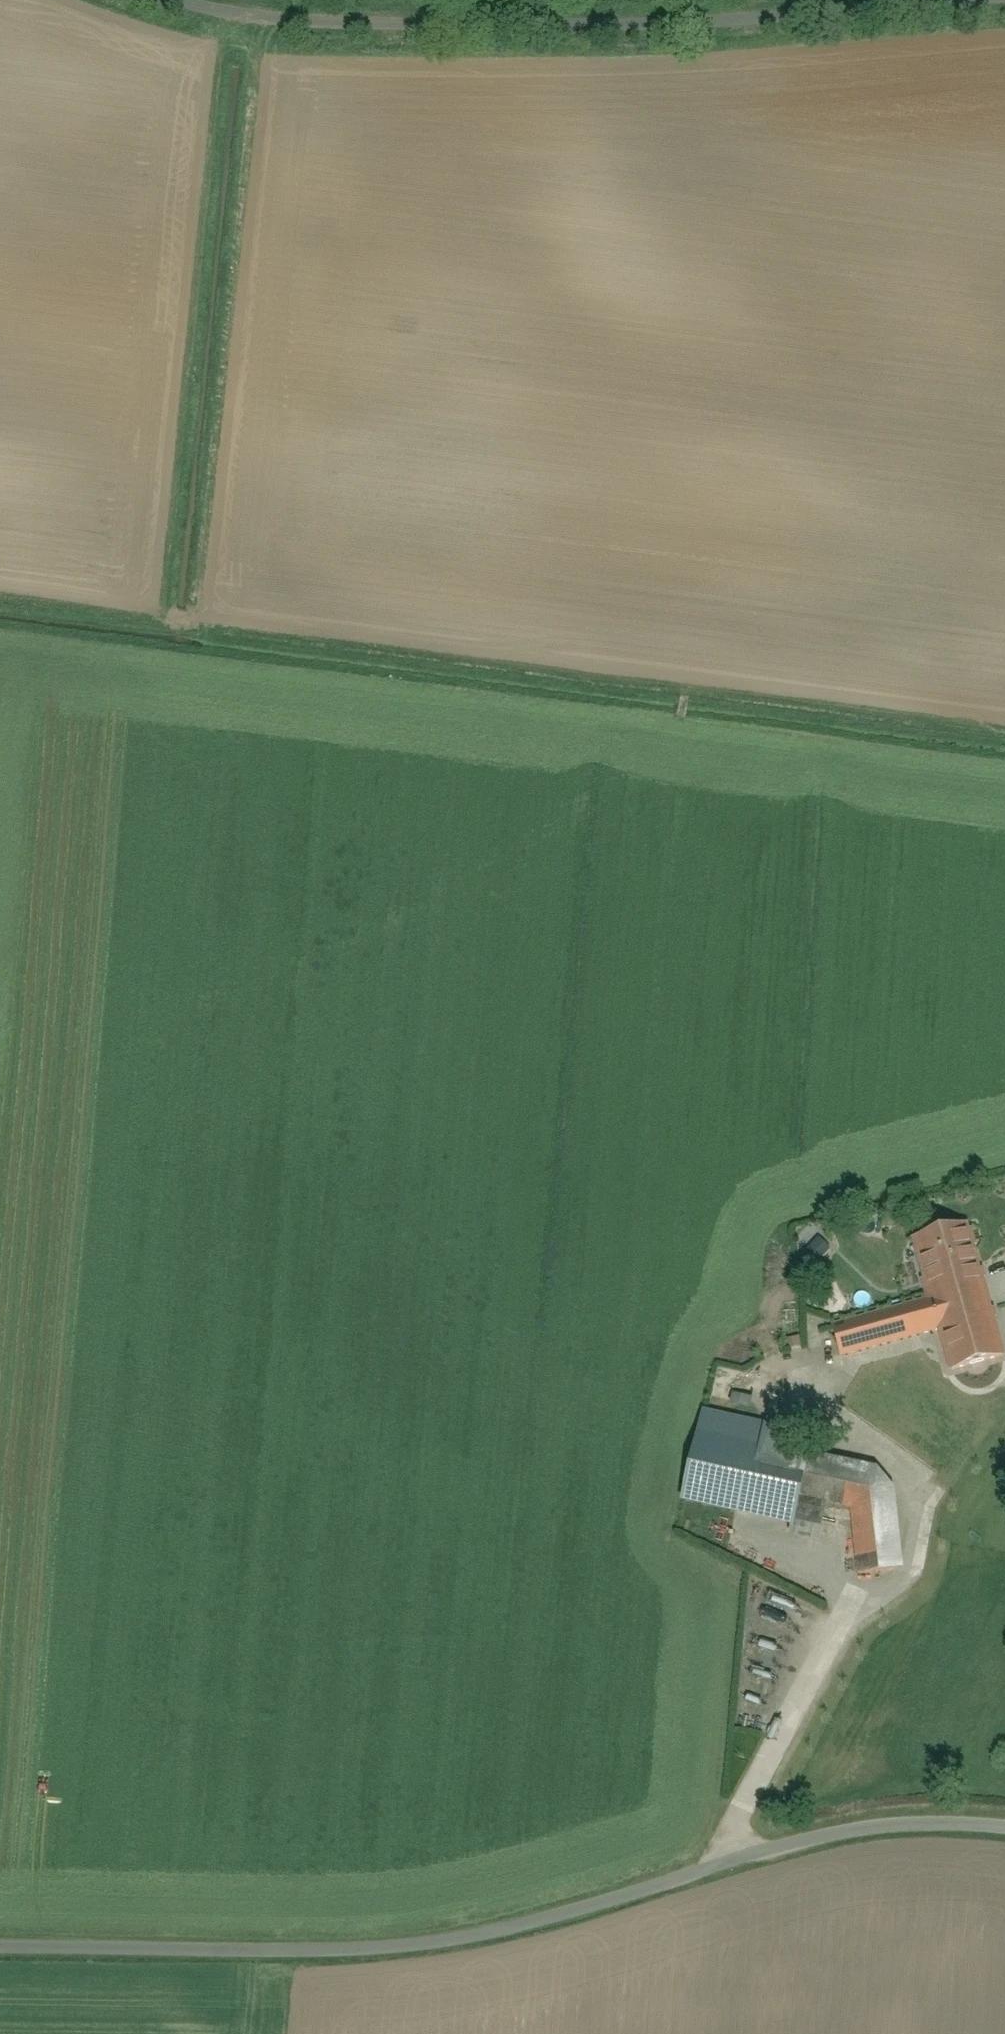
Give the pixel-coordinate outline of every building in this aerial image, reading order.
[(1000,1348),(964,1223),(907,1239),(925,1302),(821,1331),(831,1366),(938,1336),(946,1363),(1000,1348)] [(688,1506),(793,1529),(801,1490),(840,1505),(846,1565),(889,1566),(883,1483),(807,1465),(812,1442),(707,1419),(688,1506)]
